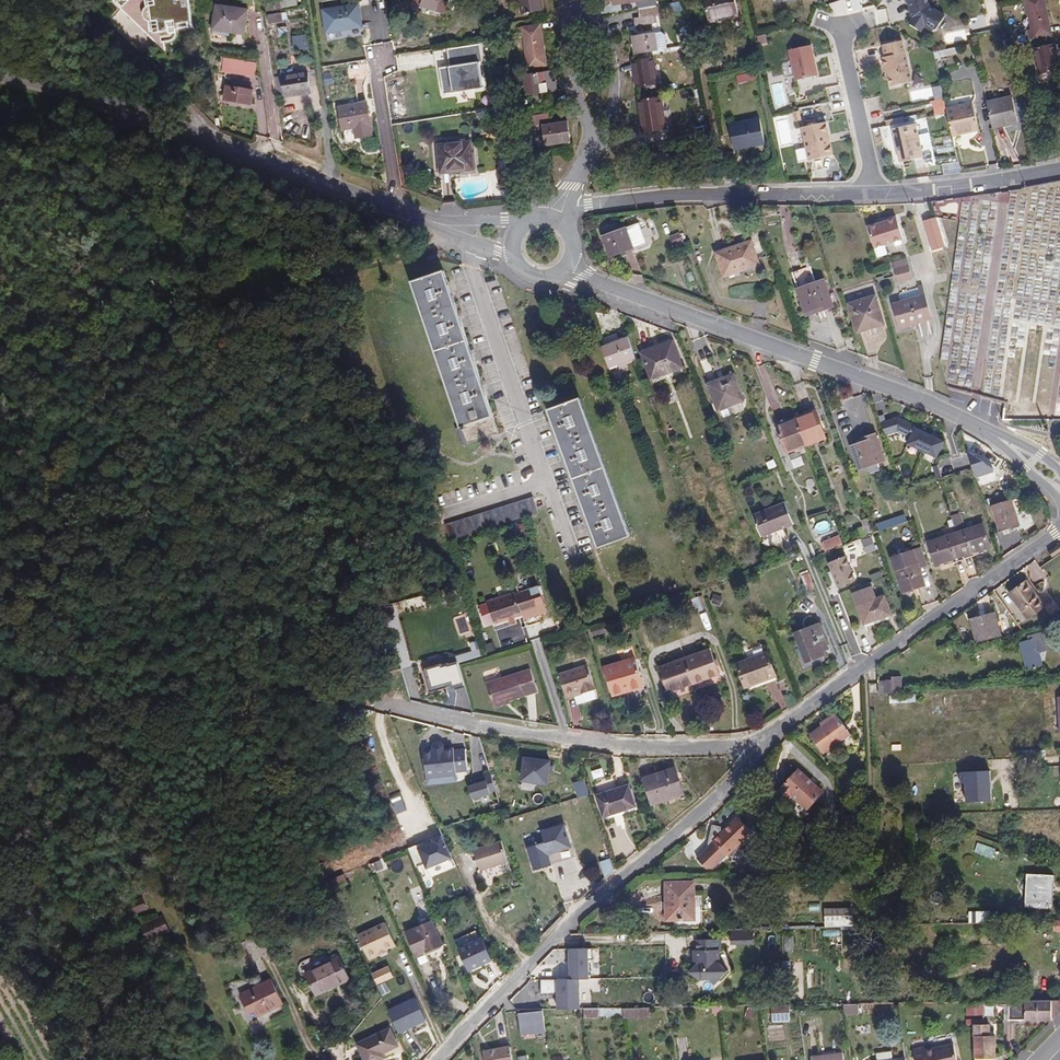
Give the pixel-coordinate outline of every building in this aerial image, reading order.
[(142,6),(146,29),(191,22),(187,0),(181,0),(142,6)] [(413,3),(445,13),(450,0),(414,0),(413,3)] [(523,14),(542,11),(541,0),(521,0),(523,14)] [(637,1),(638,8),(656,5),(655,0),(612,0),(613,5),(637,1)] [(709,21),(739,14),(736,0),(704,0),(709,21)] [(905,2),(907,1),(909,12),(911,11),(912,16),(911,17),(911,18),(912,19),(908,25),(921,32),(924,26),(931,30),(937,29),(944,16),(928,7),(926,0),(904,0),(905,2)] [(1031,39),(1049,35),(1047,26),(1050,25),(1044,0),(1025,0),(1032,29),(1029,30),(1031,39)] [(324,10),(327,32),(344,30),(343,27),(362,24),(359,4),(324,10)] [(248,10),(217,5),(214,26),(232,29),(231,32),(245,34),(248,10)] [(654,7),(641,9),(642,17),(655,15),(654,7)] [(283,11),(267,14),(269,22),(284,20),(283,11)] [(657,24),(655,15),(642,17),(634,18),(635,27),(657,24)] [(542,34),(539,34),(537,25),(518,28),(519,37),(524,36),(528,68),(546,65),(542,34)] [(292,34),(293,47),(307,46),(306,33),(292,34)] [(655,33),(632,36),(635,54),(658,51),(655,33)] [(912,82),(903,40),(883,45),(885,57),(883,57),(885,68),(888,68),(892,86),(912,82)] [(1034,48),(1040,74),(1059,70),(1054,44),(1034,48)] [(818,75),(812,45),(789,50),(796,80),(818,75)] [(256,63),(214,56),(211,69),(255,76),(256,63)] [(653,59),(633,61),(637,88),(657,85),(653,59)] [(483,88),(479,62),(452,67),(456,92),(483,88)] [(791,62),(784,64),(786,77),(793,76),(791,62)] [(550,71),(524,75),(527,96),(557,92),(555,82),(552,82),(550,71)] [(309,72),(276,77),(279,98),(312,93),(309,72)] [(227,89),(225,88),(223,99),(233,101),(242,103),(251,104),(253,92),(247,90),(248,87),(235,85),(235,88),(227,87),(227,89)] [(400,87),(389,89),(392,104),(402,103),(400,87)] [(1019,122),(1013,97),(987,102),(993,128),(1019,122)] [(644,119),(641,120),(643,133),(666,129),(661,98),(641,101),(644,119)] [(367,102),(339,108),(343,130),(371,125),(367,102)] [(980,130),(973,103),(947,109),(953,136),(980,130)] [(549,114),(531,117),(532,124),(550,121),(549,114)] [(750,147),(750,144),(765,141),(760,119),(729,125),(734,150),(750,147)] [(568,122),(544,125),(547,145),(571,142),(568,122)] [(827,123),(802,128),(808,161),(834,156),(827,123)] [(917,124),(893,129),(899,162),(924,157),(917,124)] [(470,143),(439,146),(441,172),(473,169),(470,143)] [(498,170),(501,190),(510,189),(507,168),(498,170)] [(474,176),(473,169),(441,172),(442,179),(474,176)] [(937,218),(925,221),(933,251),(945,247),(937,218)] [(904,240),(897,219),(869,227),(875,248),(904,240)] [(640,223),(604,237),(611,257),(647,243),(640,223)] [(752,241),(716,253),(724,277),(760,265),(752,241)] [(947,253),(945,247),(933,251),(935,257),(947,253)] [(441,258),(438,251),(426,254),(429,262),(441,258)] [(907,258),(894,263),(896,268),(909,264),(907,258)] [(896,268),(895,268),(900,283),(914,279),(909,264),(896,268)] [(811,268),(793,275),(798,289),(816,283),(811,268)] [(444,271),(413,282),(468,444),(499,433),(444,271)] [(834,307),(824,281),(816,283),(798,289),(807,316),(834,307)] [(918,286),(921,296),(894,304),(901,329),(928,321),(926,316),(931,314),(923,285),(918,286)] [(876,295),(849,304),(858,332),(860,332),(863,335),(867,334),(868,329),(885,324),(876,295)] [(518,338),(510,339),(514,361),(522,359),(518,338)] [(602,348),(609,368),(637,358),(630,341),(629,338),(602,348)] [(674,341),(641,353),(651,380),(684,368),(674,341)] [(745,401),(734,374),(726,377),(727,381),(709,388),(719,411),(745,401)] [(726,377),(708,384),(709,388),(727,381),(726,377)] [(632,397),(629,389),(622,392),(625,400),(632,397)] [(580,398),(549,410),(600,547),(631,536),(580,398)] [(1012,420),(1014,409),(1004,408),(1003,420),(1012,420)] [(827,438),(816,410),(797,418),(802,434),(807,446),(827,438)] [(938,459),(946,441),(915,428),(917,423),(899,415),(880,422),(886,437),(899,432),(909,436),(905,444),(938,459)] [(797,418),(777,426),(787,453),(807,446),(802,434),(797,418)] [(860,469),(886,460),(877,434),(868,437),(869,441),(862,443),(852,446),(860,469)] [(774,459),(767,462),(770,469),(777,466),(774,459)] [(537,514),(532,498),(444,526),(448,541),(532,515),(537,514)] [(1019,498),(994,506),(1001,531),(1020,525),(1015,508),(1022,506),(1019,498)] [(785,503),(755,516),(763,536),(793,525),(785,503)] [(965,530),(960,513),(950,516),(952,520),(964,556),(991,547),(984,524),(965,530)] [(929,542),(936,564),(964,556),(952,520),(948,521),(950,527),(943,530),(945,537),(929,542)] [(532,537),(528,523),(518,527),(522,540),(532,537)] [(827,552),(844,544),(841,536),(823,543),(827,552)] [(856,544),(845,548),(848,558),(850,563),(863,560),(856,544)] [(1059,544),(1049,551),(1053,557),(1059,552),(1059,545),(1059,544)] [(928,566),(922,547),(914,550),(920,568),(928,566)] [(926,585),(920,568),(914,550),(891,558),(903,593),(926,585)] [(802,576),(808,591),(816,588),(810,573),(802,576)] [(1045,605),(1027,580),(1010,593),(1028,618),(1045,605)] [(516,590),(515,588),(488,596),(494,619),(522,610),(521,609),(537,604),(532,585),(516,590)] [(872,588),(854,594),(865,625),(892,615),(885,596),(876,599),(872,588)] [(726,607),(721,593),(712,596),(717,610),(726,607)] [(1001,635),(995,612),(970,618),(976,642),(1001,635)] [(607,632),(603,618),(590,622),(594,636),(607,632)] [(830,648),(820,624),(795,634),(807,662),(826,655),(825,651),(830,648)] [(1049,649),(1045,635),(1020,641),(1027,669),(1043,664),(1039,651),(1049,649)] [(721,674),(712,649),(660,668),(669,693),(721,674)] [(769,653),(737,664),(746,688),(777,676),(769,653)] [(636,658),(604,668),(613,696),(645,687),(636,658)] [(530,666),(485,680),(492,702),(537,688),(530,666)] [(577,700),(593,695),(592,691),(596,689),(589,666),(560,675),(567,696),(575,693),(577,700)] [(893,678),(886,679),(887,693),(903,692),(902,675),(893,676),(893,678)] [(837,715),(835,712),(820,723),(822,726),(837,715)] [(823,753),(850,734),(837,715),(822,726),(810,734),(823,753)] [(453,745),(423,748),(426,779),(456,777),(456,773),(467,772),(465,748),(453,749),(453,745)] [(551,760),(524,757),(520,782),(547,786),(551,760)] [(676,768),(645,778),(653,805),(685,795),(676,768)] [(823,791),(798,769),(780,790),(789,798),(791,795),(808,809),(823,791)] [(990,771),(964,771),(965,801),(991,801),(990,771)] [(491,794),(488,784),(493,782),(490,772),(480,775),(482,781),(468,784),(473,799),(491,794)] [(629,786),(597,796),(604,817),(637,807),(629,786)] [(859,821),(859,813),(842,813),(842,821),(859,821)] [(749,830),(734,815),(721,828),(719,827),(720,825),(712,824),(708,842),(709,843),(696,856),(707,867),(710,867),(726,851),(727,853),(749,830)] [(566,824),(542,832),(549,855),(573,848),(566,824)] [(443,839),(420,848),(428,868),(451,859),(443,839)] [(502,841),(474,850),(480,870),(509,862),(502,841)] [(1053,903),(1053,876),(1026,875),(1025,907),(1049,908),(1049,903),(1053,903)] [(695,919),(694,882),(666,882),(666,920),(695,919)] [(128,914),(146,909),(143,897),(125,901),(128,914)] [(825,909),(825,926),(853,925),(853,909),(825,909)] [(145,922),(150,938),(169,931),(163,915),(145,922)] [(433,921),(407,932),(417,956),(443,945),(433,921)] [(386,923),(358,935),(368,959),(396,947),(386,923)] [(731,943),(752,943),(752,928),(730,929),(731,943)] [(483,939),(460,949),(470,970),(492,960),(483,939)] [(696,951),(696,964),(691,969),(688,972),(697,980),(708,980),(713,985),(727,970),(719,963),(719,951),(720,951),(720,940),(696,940),(696,951)] [(592,959),(592,947),(568,948),(569,979),(578,979),(588,978),(587,959),(592,959)] [(349,980),(338,957),(306,973),(316,995),(349,980)] [(389,965),(372,973),(377,984),(394,977),(389,965)] [(569,979),(540,980),(540,994),(556,994),(557,1008),(579,1007),(578,979),(569,979)] [(272,980),(241,995),(252,1019),(284,1004),(272,980)] [(417,998),(389,1011),(399,1034),(427,1020),(417,998)] [(966,1015),(974,1015),(983,1015),(983,1000),(975,1001),(975,1002),(966,1002),(966,1015)] [(1025,1000),(1025,1005),(1010,1005),(1009,1019),(1053,1020),(1059,1013),(1059,1000),(1025,1000)] [(845,1014),(858,1014),(858,1002),(843,1003),(845,1014)] [(773,1020),(790,1019),(790,1004),(783,1004),(772,1004),(773,1020)] [(584,1017),(598,1017),(598,1016),(598,1007),(584,1007),(584,1017)] [(623,1009),(623,1007),(601,1007),(601,1016),(623,1016),(623,1009)] [(649,1017),(649,1009),(623,1009),(623,1016),(623,1018),(649,1017)] [(544,1032),(543,1011),(519,1011),(519,1032),(544,1032)] [(990,1024),(974,1024),(975,1059),(995,1059),(995,1035),(990,1035),(990,1024)] [(358,1045),(365,1059),(381,1059),(385,1058),(384,1054),(398,1046),(391,1029),(358,1045)] [(924,1046),(913,1048),(916,1059),(957,1059),(954,1043),(925,1049),(924,1046)] [(509,1046),(484,1051),(486,1059),(511,1059),(509,1046)]
